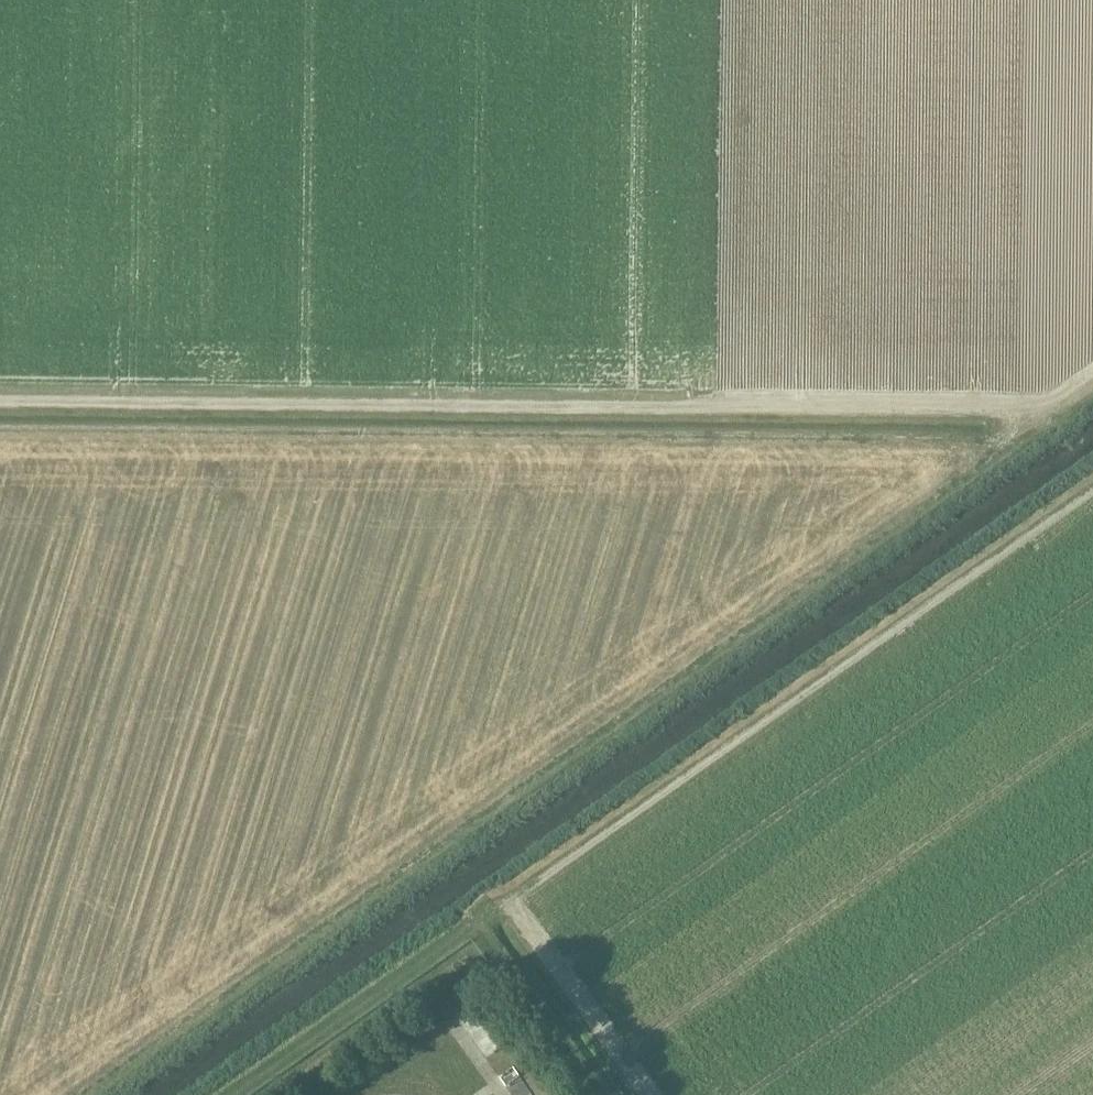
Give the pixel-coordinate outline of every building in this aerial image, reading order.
[(515,1094),(530,1094),(536,1086),(518,1075),(508,1091),(515,1094)]
